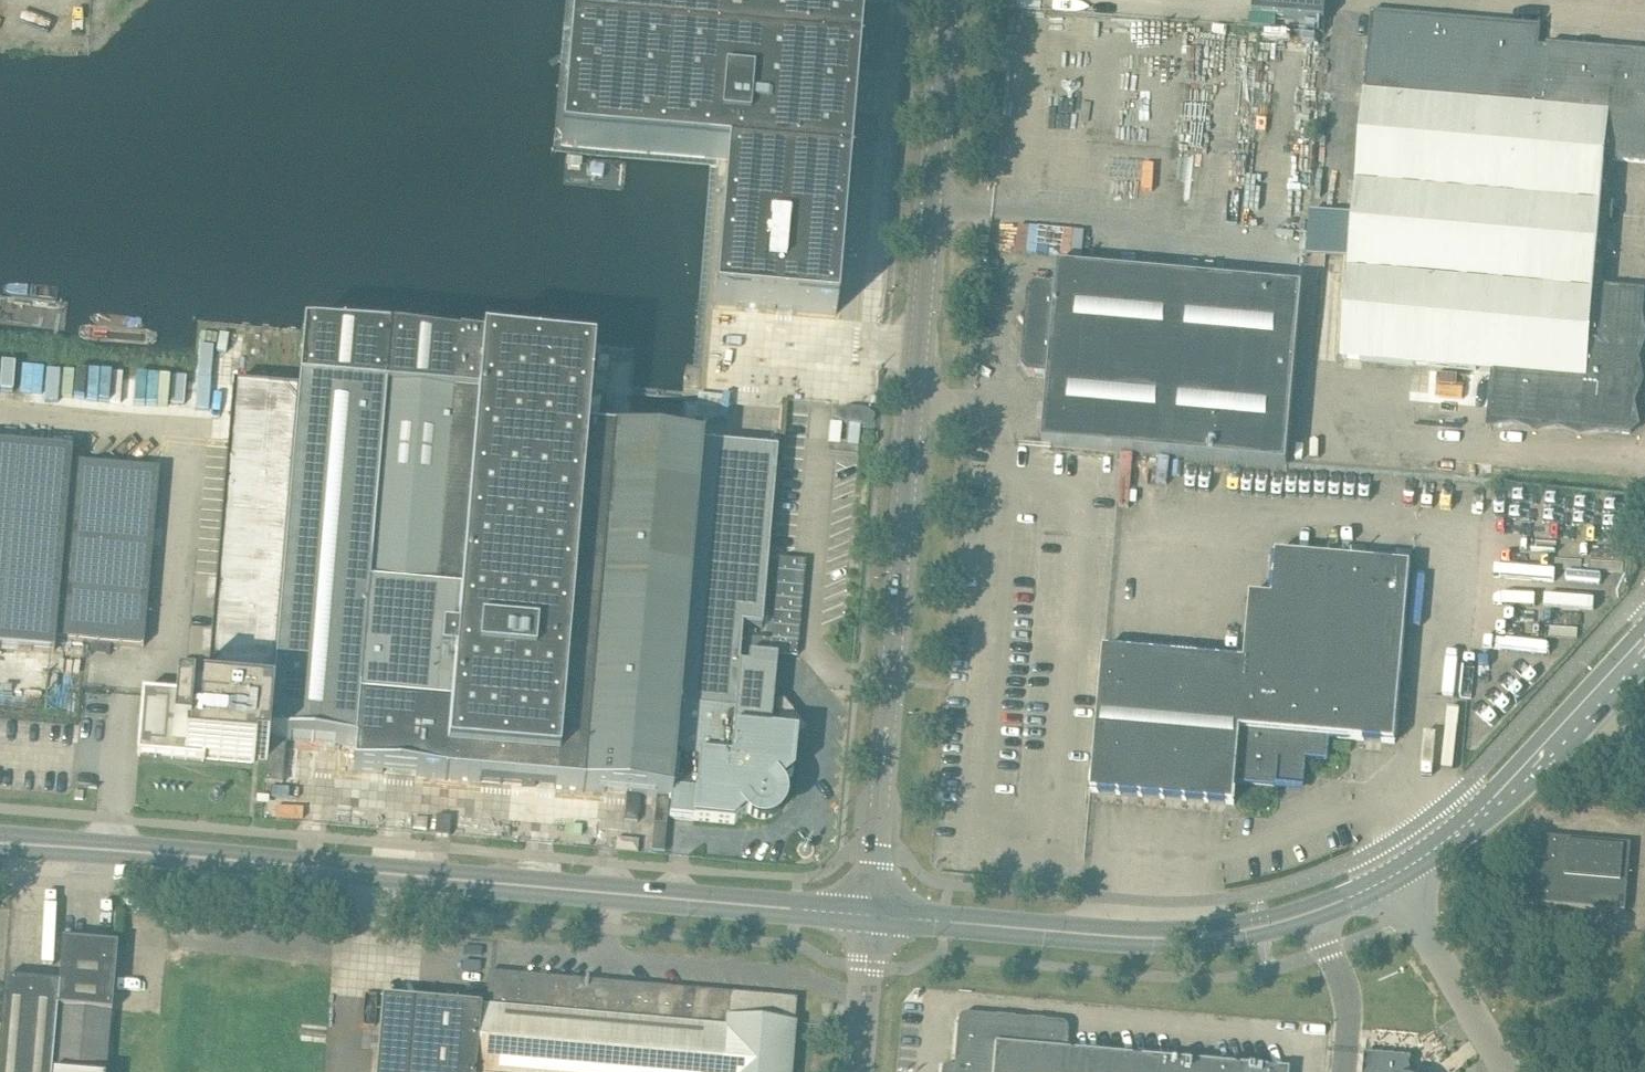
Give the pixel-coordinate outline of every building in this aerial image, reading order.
[(836,315),(863,0),(574,0),(562,144),(727,159),(715,305),(836,315)] [(1254,15),(1326,22),(1328,0),(1256,0),(1254,15)] [(1595,289),(1600,224),(1613,223),(1614,205),(1602,202),(1606,159),(1644,162),(1644,55),(1554,48),(1554,45),(1547,45),(1547,51),(1539,50),(1541,26),(1371,12),(1341,358),(1496,371),(1492,421),(1631,433),(1644,293),(1595,289)] [(1303,288),(1058,266),(1057,287),(1037,286),(1029,292),(1022,368),(1029,376),(1048,378),(1043,444),(1222,460),(1287,465),(1303,288)] [(268,760),(266,782),(283,783),(287,742),(355,748),(353,771),(446,779),(538,786),(560,788),(671,798),(669,818),(671,819),(693,821),(734,824),(748,813),(752,816),(757,818),(762,819),(767,819),(772,817),(777,814),(780,809),(782,804),(783,798),(781,793),(779,788),(793,776),(798,716),(784,699),(773,698),(777,658),(775,658),(749,655),(750,652),(797,656),(798,645),(806,561),(779,558),(772,640),(742,637),(743,626),(762,628),(777,450),(702,443),(695,442),(679,441),(629,437),(613,435),(613,437),(587,435),(594,356),(304,333),(299,392),(269,740),(268,760)] [(143,693),(137,757),(205,763),(205,759),(255,763),(255,759),(268,760),(269,740),(299,392),(233,387),(208,681),(215,682),(214,699),(190,697),(190,702),(180,701),(180,697),(143,693)] [(618,401),(603,409),(612,424),(627,415),(618,401)] [(835,428),(833,441),(855,443),(857,430),(835,428)] [(0,446),(0,647),(55,652),(56,639),(144,647),(159,471),(71,463),(72,452),(0,446)] [(1411,565),(1277,553),(1273,597),(1251,595),(1245,661),(1104,649),(1092,792),(1234,804),(1236,782),(1280,786),(1281,773),(1303,774),(1305,757),(1327,759),(1329,737),(1395,743),(1411,565)] [(437,816),(435,835),(438,835),(450,836),(452,817),(437,816)] [(1631,845),(1542,837),(1536,904),(1625,912),(1631,845)] [(57,1007),(112,1012),(118,945),(63,941),(59,985),(57,1007)] [(794,1025),(797,999),(795,999),(795,1002),(618,986),(618,991),(597,989),(597,984),(588,983),(589,978),(586,978),(585,983),(490,975),(491,973),(489,973),(486,1008),(413,1002),(382,999),(376,1071),(790,1071),(794,1025)] [(112,1012),(57,1007),(59,985),(4,980),(0,1027),(0,1071),(107,1071),(112,1012)] [(967,1014),(963,1015),(959,1018),(958,1022),(954,1067),(947,1066),(945,1067),(943,1068),(942,1071),(1288,1071),(1067,1051),(1068,1032),(1068,1028),(1065,1024),(1061,1023),(967,1014)] [(1364,1071),(1410,1071),(1412,1057),(1365,1053),(1364,1071)]
